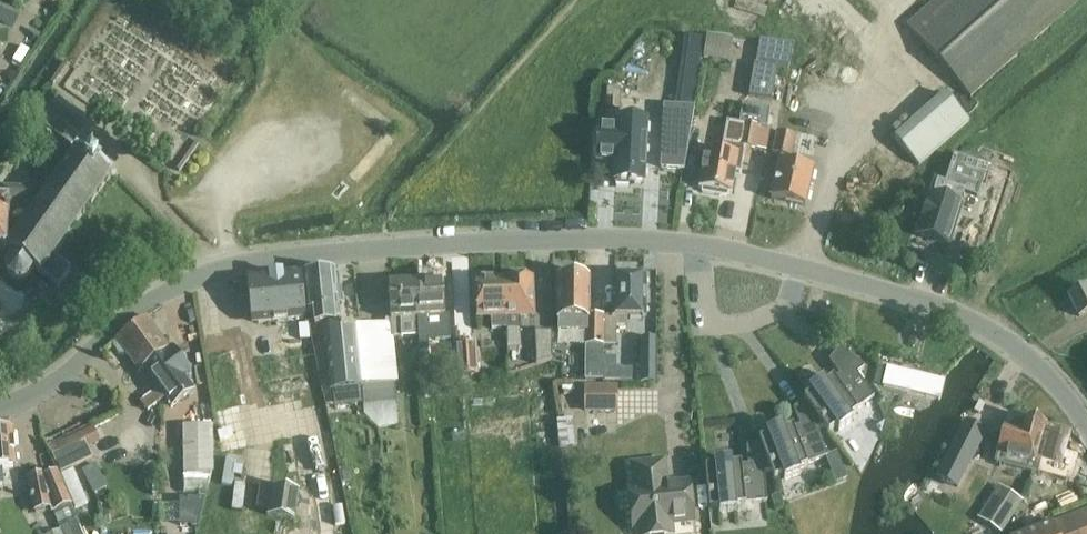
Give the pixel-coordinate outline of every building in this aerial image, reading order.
[(1079,0),(935,0),(907,25),(970,96),(1079,0)] [(733,38),(707,35),(704,58),(729,62),(733,38)] [(789,57),(791,46),(773,43),(771,54),(789,57)] [(57,80),(70,62),(66,59),(53,77),(57,80)] [(772,100),(778,68),(754,63),(749,96),(772,100)] [(607,88),(606,100),(606,99),(604,136),(617,136),(615,180),(643,181),(646,120),(620,118),(621,100),(620,100),(621,88),(607,88)] [(918,165),(968,121),(945,95),(895,138),(918,165)] [(40,121),(69,143),(80,129),(87,119),(58,97),(40,121)] [(706,149),(700,186),(703,187),(702,192),(717,194),(717,189),(731,192),(735,172),(741,173),(745,147),(756,149),(765,151),(769,128),(767,128),(771,109),(743,104),(739,123),(727,120),(721,152),(706,149)] [(664,106),(661,168),(684,169),(695,107),(664,106)] [(792,157),(797,136),(777,131),(772,152),(792,157)] [(192,138),(187,135),(172,157),(177,160),(192,138)] [(4,248),(13,254),(9,260),(6,267),(9,275),(16,279),(23,279),(30,274),(33,268),(41,274),(41,273),(58,286),(71,269),(54,255),(112,173),(86,155),(76,148),(76,149),(75,148),(44,191),(40,189),(0,187),(0,200),(0,248),(4,248)] [(948,245),(961,207),(958,206),(963,191),(978,196),(987,169),(955,158),(946,184),(939,182),(933,198),(931,197),(919,236),(948,245)] [(805,206),(814,168),(779,160),(771,198),(805,206)] [(363,385),(355,327),(355,325),(341,327),(338,304),(343,303),(341,287),(336,288),(334,269),(302,272),(306,313),(312,312),(314,326),(319,326),(320,336),(324,336),(330,391),(362,388),(363,388),(363,385)] [(306,313),(302,272),(248,278),(252,324),(306,318),(306,313)] [(615,316),(604,316),(604,345),(617,345),(617,326),(627,326),(628,318),(643,318),(643,320),(644,320),(644,277),(641,277),(639,274),(631,274),(629,277),(615,277),(615,316)] [(505,318),(506,318),(506,328),(507,350),(522,349),(521,317),(535,317),(533,278),(529,278),(526,275),(519,275),(516,279),(504,279),(505,318)] [(477,319),(492,318),(492,328),(506,328),(506,318),(505,318),(504,279),(491,279),(489,276),(482,276),(480,280),(476,280),(477,319)] [(590,277),(558,276),(558,318),(558,330),(585,331),(585,345),(603,346),(604,346),(604,345),(604,316),(589,316),(590,277)] [(428,319),(445,318),(443,282),(416,283),(416,320),(417,336),(418,345),(429,344),(428,319)] [(394,338),(417,336),(416,320),(416,283),(388,284),(390,324),(355,327),(363,385),(363,388),(362,388),(364,415),(377,427),(399,425),(403,394),(395,382),(399,382),(394,338)] [(1069,297),(1079,316),(1086,312),(1086,287),(1069,297)] [(116,339),(139,371),(144,367),(170,346),(147,315),(116,339)] [(553,331),(535,332),(537,365),(554,359),(553,331)] [(656,341),(641,341),(640,383),(656,383),(656,341)] [(173,345),(170,346),(144,367),(172,405),(194,388),(185,376),(192,370),(173,345)] [(459,378),(478,376),(476,347),(457,348),(459,378)] [(825,426),(824,427),(828,433),(836,428),(838,432),(853,422),(850,418),(857,413),(856,411),(874,398),(857,374),(865,369),(840,348),(829,361),(841,376),(835,381),(833,378),(826,384),(823,380),(809,390),(811,394),(804,399),(805,401),(806,401),(825,426)] [(950,379),(884,361),(876,389),(942,407),(950,379)] [(586,406),(614,406),(614,386),(586,386),(586,406)] [(817,429),(824,427),(825,426),(806,401),(805,401),(793,410),(800,428),(793,430),(792,428),(784,431),(782,427),(766,433),(767,437),(759,440),(760,442),(761,442),(772,471),(771,471),(773,479),(782,476),(783,480),(800,474),(799,470),(807,467),(806,464),(827,457),(817,429)] [(998,452),(995,462),(1069,482),(1076,457),(1065,454),(1071,433),(1045,426),(1045,424),(1009,414),(1005,428),(1004,427),(997,452),(998,452)] [(957,487),(985,432),(965,422),(938,477),(957,487)] [(73,456),(102,443),(94,426),(65,439),(66,441),(57,446),(62,457),(71,452),(73,456)] [(208,472),(214,472),(213,426),(183,427),(184,493),(209,492),(208,472)] [(0,435),(0,486),(4,486),(3,472),(18,472),(14,435),(0,435)] [(764,474),(771,471),(772,471),(761,442),(760,442),(746,447),(748,467),(741,468),(740,465),(732,466),(731,461),(713,463),(714,467),(705,468),(707,495),(707,500),(708,500),(709,510),(718,510),(718,514),(736,512),(735,508),(744,507),(744,505),(766,503),(764,474)] [(834,480),(847,478),(841,449),(829,452),(834,480)] [(98,461),(84,467),(95,492),(110,486),(98,461)] [(632,465),(635,492),(628,492),(632,526),(639,525),(640,533),(671,533),(670,521),(692,519),(688,486),(666,488),(663,462),(632,465)] [(45,477),(50,507),(54,506),(55,510),(70,504),(57,472),(45,477)] [(50,507),(45,477),(44,474),(28,477),(35,510),(50,507)] [(271,486),(267,514),(295,518),(299,490),(271,486)] [(989,501),(978,517),(1002,532),(1022,502),(1007,492),(998,506),(989,501)] [(181,521),(203,522),(204,497),(182,496),(181,521)] [(161,519),(180,520),(181,503),(162,502),(161,519)] [(1021,533),(1086,533),(1086,509),(1053,522),(1021,533)]
